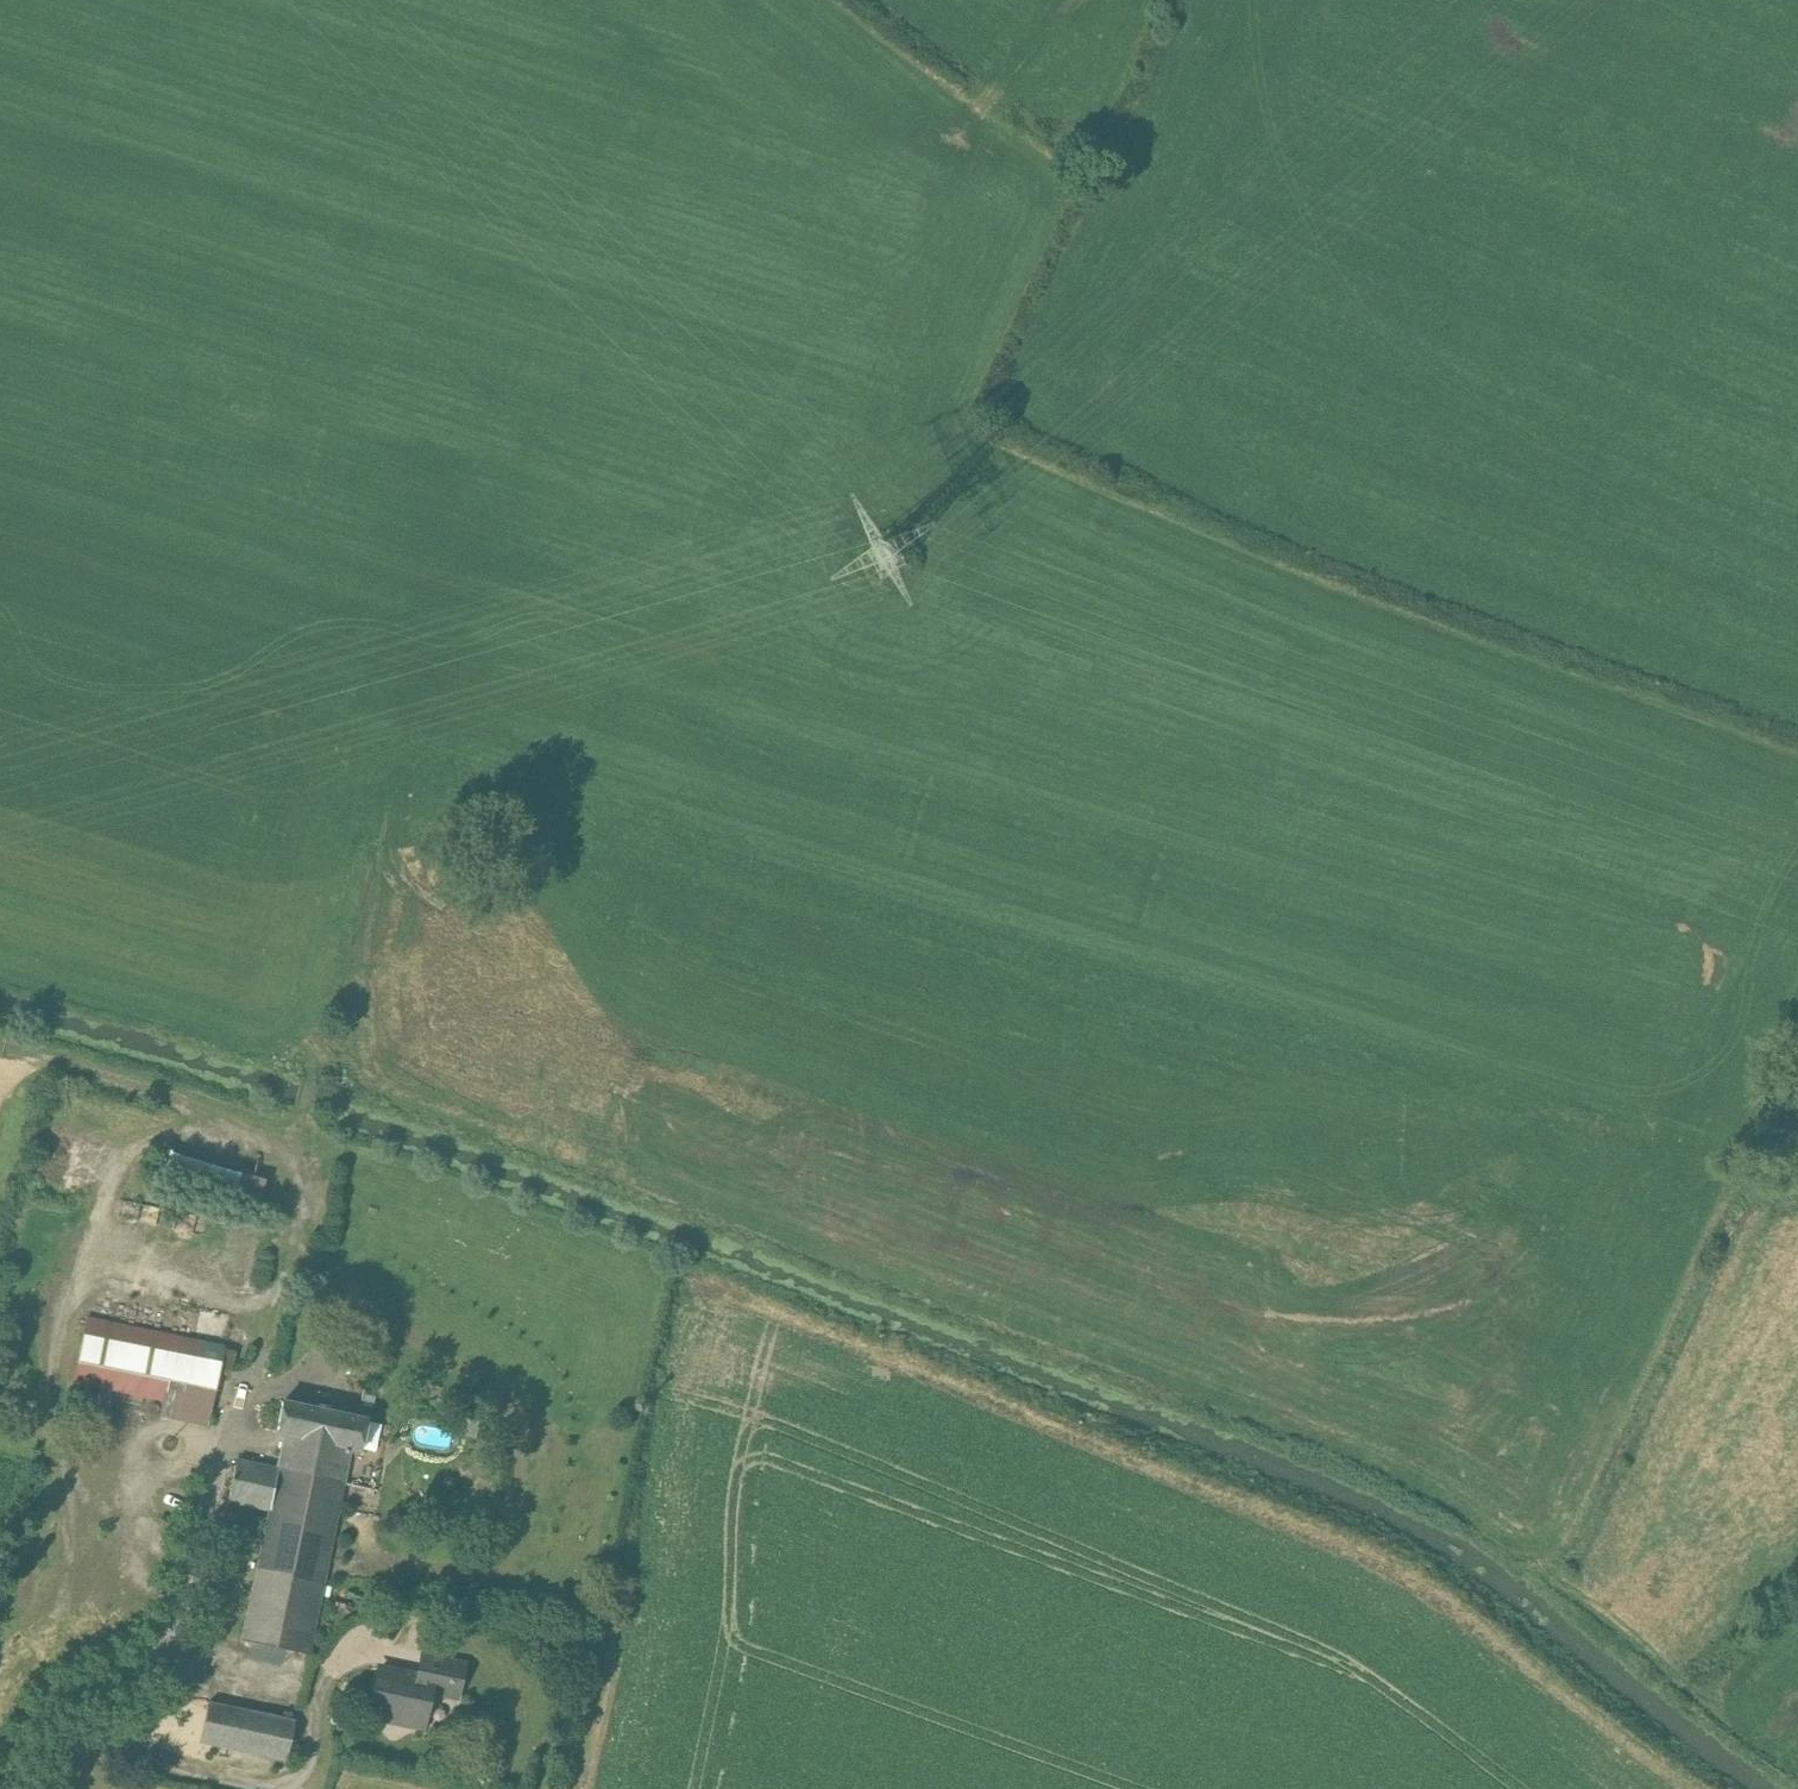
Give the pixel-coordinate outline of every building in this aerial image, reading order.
[(158,1173),(255,1200),(263,1169),(166,1143),(158,1173)] [(225,1348),(87,1319),(74,1381),(166,1400),(186,1405),(190,1386),(216,1392),(221,1368),(225,1348)] [(237,1350),(225,1348),(221,1368),(233,1371),(237,1350)] [(216,1392),(190,1386),(186,1405),(212,1410),(216,1392)] [(186,1405),(166,1400),(164,1410),(211,1419),(212,1410),(186,1405)] [(367,1420),(283,1402),(277,1433),(285,1435),(278,1469),(277,1472),(343,1486),(351,1449),(361,1451),(367,1420)] [(285,1435),(277,1433),(271,1432),(264,1466),(278,1469),(285,1435)] [(343,1486),(277,1472),(278,1469),(264,1466),(237,1460),(236,1464),(237,1464),(229,1502),(270,1510),(242,1640),(255,1643),(309,1654),(343,1486)] [(464,1665),(423,1656),(419,1676),(432,1679),(430,1691),(457,1697),(464,1665)] [(419,1676),(380,1668),(370,1716),(422,1727),(430,1691),(432,1679),(419,1676)] [(295,1721),(208,1703),(200,1743),(287,1762),(295,1721)]
